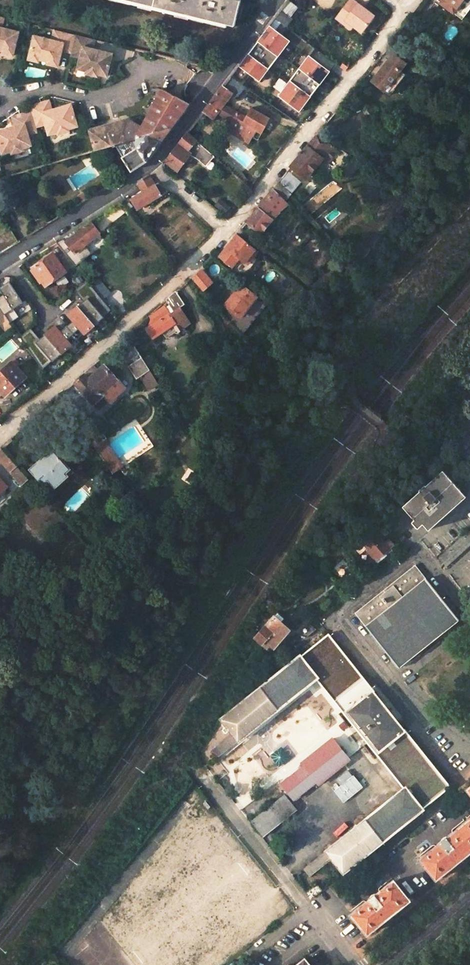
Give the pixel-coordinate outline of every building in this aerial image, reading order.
[(234,27),(241,0),(126,0),(234,27)] [(340,12),(347,17),(345,20),(353,26),(362,33),(374,16),(353,0),(349,0),(340,12)] [(444,0),(440,4),(452,14),(456,10),(444,0)] [(456,10),(464,0),(444,0),(456,10)] [(296,8),(287,1),(275,17),(287,26),(291,19),(289,18),(296,8)] [(340,12),(335,18),(351,29),(353,26),(345,20),(347,17),(340,12)] [(5,51),(4,53),(14,56),(19,33),(2,29),(5,18),(0,17),(0,50),(5,51)] [(270,25),(248,54),(239,66),(260,82),(290,41),(270,25)] [(71,55),(76,35),(54,30),(51,41),(33,37),(28,60),(39,62),(39,61),(49,63),(48,65),(58,67),(62,52),(71,55)] [(94,50),(93,50),(95,40),(76,35),(71,55),(70,56),(81,59),(78,70),(87,72),(87,75),(97,77),(98,74),(107,77),(113,55),(101,52),(100,54),(94,53),(94,50)] [(392,54),(371,81),(389,95),(405,75),(399,70),(404,63),(392,54)] [(309,56),(278,96),(300,112),(330,72),(309,56)] [(242,136),(249,140),(252,136),(258,139),(271,117),(252,105),(247,115),(238,109),(225,102),(232,93),(238,97),(245,87),(230,76),(204,111),(213,118),(219,110),(232,118),(228,125),(244,134),(242,136)] [(95,150),(114,145),(131,171),(147,161),(190,103),(162,89),(142,127),(127,119),(89,130),(95,150)] [(31,110),(36,126),(46,123),(49,134),(58,131),(59,134),(69,131),(68,128),(78,125),(71,103),(60,106),(60,108),(54,110),(54,108),(52,109),(49,99),(29,105),(31,110)] [(7,129),(7,127),(0,129),(0,145),(2,152),(11,149),(12,151),(23,148),(22,146),(31,143),(28,133),(37,130),(36,126),(31,110),(13,115),(16,124),(13,125),(14,127),(7,129)] [(244,134),(228,125),(227,128),(242,136),(244,134)] [(213,155),(196,140),(187,133),(166,161),(177,170),(191,153),(204,164),(213,155)] [(308,146),(291,166),(304,179),(322,159),(331,148),(316,136),(308,146)] [(137,209),(161,195),(167,192),(158,183),(155,185),(149,175),(137,183),(141,189),(143,192),(132,199),(137,209)] [(290,194),(278,181),(272,189),(284,202),(290,194)] [(101,186),(92,191),(94,195),(103,189),(101,186)] [(248,223),(262,234),(272,220),(279,210),(286,205),(284,202),(272,189),(258,209),(259,210),(248,223)] [(83,193),(77,197),(81,203),(87,199),(83,193)] [(123,200),(117,204),(126,214),(131,209),(123,200)] [(83,228),(66,242),(75,253),(92,239),(100,233),(91,222),(83,228)] [(0,237),(0,242),(5,250),(19,242),(11,230),(0,237)] [(243,260),(254,247),(239,235),(221,256),(231,264),(237,256),(243,260)] [(63,238),(56,242),(69,258),(76,266),(82,261),(81,260),(75,253),(66,242),(63,238)] [(56,242),(51,245),(64,262),(69,258),(56,242)] [(85,245),(75,253),(81,260),(90,252),(85,245)] [(254,247),(243,260),(246,263),(257,250),(254,247)] [(52,252),(32,267),(45,286),(66,271),(52,252)] [(192,279),(203,291),(213,283),(202,270),(192,279)] [(17,340),(42,369),(52,361),(52,362),(72,345),(71,344),(84,333),(85,334),(104,317),(111,310),(86,280),(74,291),(83,302),(40,338),(31,328),(17,340)] [(10,323),(19,317),(13,309),(23,303),(9,282),(0,288),(0,290),(3,295),(0,297),(0,308),(10,323)] [(241,318),(259,298),(243,285),(230,300),(237,306),(232,312),(241,318)] [(168,312),(175,323),(162,333),(167,339),(177,331),(179,334),(181,332),(180,330),(190,323),(180,308),(184,305),(177,293),(164,301),(168,307),(166,309),(167,310),(168,312)] [(237,306),(230,300),(226,304),(232,312),(237,306)] [(165,307),(156,313),(160,318),(168,312),(167,310),(166,309),(165,307)] [(152,324),(147,328),(153,339),(162,333),(175,323),(168,312),(160,318),(159,318),(156,321),(152,324)] [(148,354),(142,358),(149,368),(155,364),(148,354)] [(142,358),(133,364),(140,376),(149,370),(149,368),(142,358)] [(0,372),(0,390),(4,395),(6,394),(7,395),(14,391),(16,387),(18,385),(17,383),(25,376),(12,361),(0,372)] [(94,365),(83,374),(84,375),(84,374),(89,380),(99,370),(94,365)] [(99,370),(89,380),(102,395),(118,380),(104,365),(99,370)] [(149,370),(140,376),(149,389),(158,383),(152,374),(149,370)] [(84,375),(75,382),(93,402),(93,403),(102,396),(103,396),(102,395),(89,380),(84,374),(84,375)] [(105,441),(96,448),(114,472),(123,466),(105,441)] [(2,448),(0,449),(0,459),(10,471),(17,465),(2,448)] [(53,450),(31,469),(40,478),(42,476),(46,480),(47,480),(49,478),(56,486),(73,471),(53,450)] [(10,471),(22,483),(27,478),(19,468),(17,465),(10,471)] [(403,506),(420,525),(423,523),(429,529),(467,496),(444,469),(403,506)] [(374,531),(362,542),(368,549),(367,550),(376,561),(390,549),(384,542),(374,531)] [(439,558),(445,565),(446,566),(469,544),(469,542),(464,536),(439,558)] [(389,538),(384,542),(390,549),(394,545),(389,538)] [(415,565),(355,613),(366,626),(398,667),(401,665),(406,661),(407,660),(410,663),(422,653),(424,655),(440,642),(439,640),(455,628),(452,624),(456,621),(458,619),(426,579),(415,565)] [(277,612),(273,617),(280,624),(285,618),(277,612)] [(273,617),(255,637),(266,647),(269,644),(274,648),(288,632),(280,624),(273,617)] [(287,666),(221,719),(233,733),(238,740),(315,678),(404,789),(327,850),(332,857),(344,872),(451,786),(404,728),(375,691),(328,633),(287,666)] [(260,642),(247,657),(258,666),(271,652),(260,642)] [(233,733),(210,751),(216,758),(238,740),(233,733)] [(304,766),(282,784),(294,799),(316,781),(318,784),(349,759),(332,738),(302,763),(304,766)] [(284,794),(251,822),(262,835),(296,808),(284,794)] [(421,859),(436,878),(469,851),(469,819),(463,825),(462,824),(457,829),(456,828),(450,833),(450,834),(445,838),(445,839),(421,859)] [(327,850),(304,869),(310,875),(332,857),(327,850)] [(328,864),(321,869),(325,874),(332,869),(328,864)] [(366,903),(352,914),(367,933),(409,900),(393,880),(380,892),(379,891),(375,894),(375,893),(369,898),(369,899),(365,902),(366,903)]
